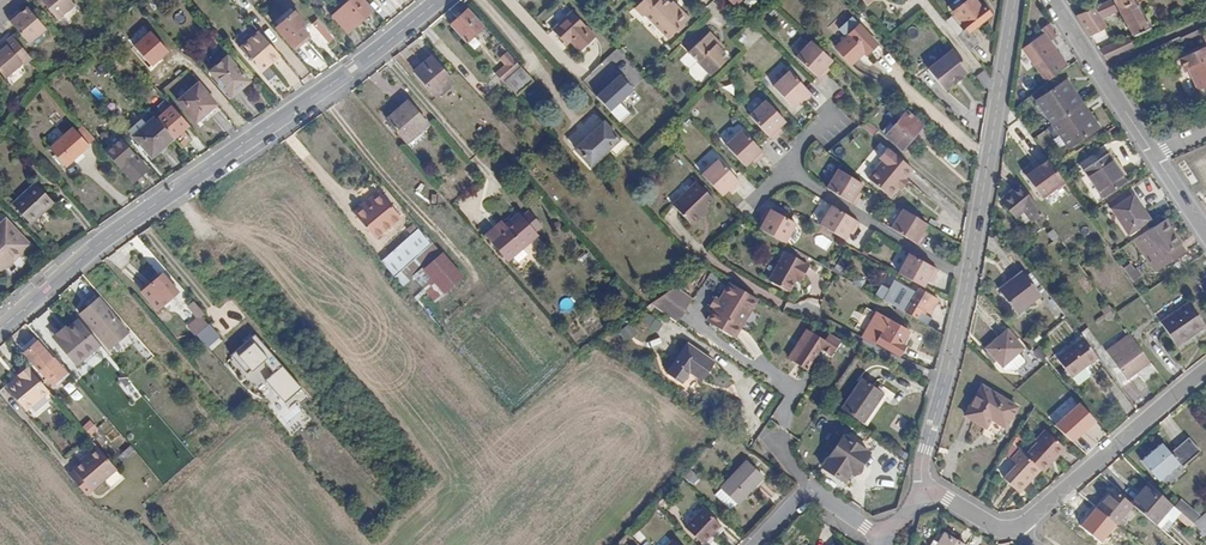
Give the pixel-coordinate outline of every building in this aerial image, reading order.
[(68,0),(45,0),(42,3),(60,25),(77,11),(68,0)] [(350,29),(372,9),(363,0),(348,0),(335,12),(350,29)] [(989,15),(982,6),(978,9),(971,0),(966,0),(951,10),(956,17),(951,20),(947,24),(967,49),(976,42),(967,32),(989,15)] [(1095,12),(1115,2),(1113,0),(1107,0),(1092,7),(1095,12)] [(1115,2),(1135,35),(1150,27),(1149,25),(1154,22),(1147,12),(1142,14),(1133,0),(1113,0),(1115,2)] [(658,50),(671,36),(664,29),(669,24),(666,20),(662,24),(656,17),(649,10),(647,12),(639,4),(623,21),(631,28),(633,26),(658,50)] [(1092,7),(1075,15),(1089,36),(1105,27),(1095,12),(1092,7)] [(468,9),(450,26),(465,44),(484,27),(468,9)] [(302,23),(291,12),(274,27),(294,49),(307,38),(298,26),(302,23)] [(350,29),(335,12),(331,16),(346,33),(350,29)] [(571,42),(579,51),(594,38),(572,12),(552,31),(566,47),(571,42)] [(16,19),(10,24),(31,50),(48,35),(30,13),(24,18),(19,22),(16,19)] [(659,14),(656,17),(662,24),(666,20),(659,14)] [(866,57),(877,47),(860,28),(852,20),(839,32),(846,40),(837,49),(851,65),(863,54),(866,57)] [(256,30),(250,22),(229,39),(236,46),(256,30)] [(308,26),(314,38),(320,36),(314,23),(308,26)] [(1034,37),(1060,71),(1067,66),(1056,51),(1054,52),(1046,42),(1056,35),(1047,23),(1041,27),(1043,31),(1034,37)] [(676,30),(669,24),(664,29),(671,36),(676,30)] [(152,30),(133,47),(153,69),(172,52),(152,30)] [(277,55),(256,30),(236,46),(257,72),(277,55)] [(1202,33),(1205,43),(1177,57),(1182,68),(1186,66),(1197,88),(1205,84),(1205,31),(1202,33)] [(708,32),(687,53),(709,76),(726,59),(719,52),(713,45),(716,41),(708,32)] [(1107,61),(1135,47),(1130,36),(1102,50),(1107,61)] [(1050,79),(1060,71),(1034,37),(1023,44),(1050,79)] [(594,38),(579,51),(581,53),(596,39),(594,38)] [(2,58),(0,59),(0,74),(7,82),(32,62),(15,41),(7,48),(10,52),(2,58)] [(723,48),(716,41),(713,45),(719,52),(723,48)] [(831,60),(810,41),(795,58),(818,80),(825,73),(822,70),(825,67),(831,60)] [(2,58),(10,52),(7,48),(0,53),(0,55),(2,58)] [(967,71),(952,51),(926,71),(941,91),(950,84),(951,85),(959,80),(958,78),(967,71)] [(431,56),(414,71),(435,95),(452,81),(431,56)] [(209,73),(227,95),(238,87),(240,90),(249,83),(227,57),(209,73)] [(533,82),(520,68),(503,83),(515,97),(533,82)] [(802,97),(804,100),(811,94),(789,71),(773,86),(792,107),(798,101),(802,97)] [(986,86),(993,82),(986,71),(979,75),(986,86)] [(637,92),(620,75),(598,96),(615,114),(637,92)] [(157,79),(150,85),(158,94),(165,89),(157,79)] [(1060,80),(1041,93),(1058,117),(1077,105),(1060,80)] [(198,84),(177,101),(195,122),(216,105),(198,84)] [(238,87),(227,95),(230,98),(240,90),(238,87)] [(1034,98),(1051,122),(1058,117),(1041,93),(1034,98)] [(775,130),(778,127),(785,121),(765,100),(749,115),(771,139),(777,133),(775,130)] [(407,101),(386,117),(406,141),(426,123),(407,101)] [(1077,105),(1058,117),(1076,143),(1095,131),(1077,105)] [(155,119),(172,138),(187,126),(170,107),(155,119)] [(920,125),(900,109),(894,116),(898,119),(892,127),(887,123),(880,132),(901,149),(920,125)] [(155,119),(153,117),(131,137),(150,158),(172,138),(155,119)] [(1069,148),(1076,143),(1058,117),(1051,122),(1069,148)] [(862,120),(857,125),(870,135),(874,129),(862,120)] [(591,166),(618,142),(602,125),(575,150),(591,166)] [(1163,125),(1161,127),(1153,131),(1158,139),(1170,134),(1163,125)] [(69,129),(47,148),(62,165),(85,145),(92,140),(80,126),(73,132),(69,129)] [(106,127),(93,139),(98,145),(112,133),(106,127)] [(755,157),(757,159),(764,153),(742,130),(726,145),(745,166),(752,160),(755,157)] [(911,168),(885,147),(877,157),(881,160),(866,178),(889,196),(897,186),(903,178),(911,168)] [(133,154),(118,166),(131,181),(145,169),(133,154)] [(1096,162),(1083,171),(1101,197),(1127,179),(1111,156),(1107,159),(1105,156),(1096,162)] [(719,159),(701,175),(720,195),(727,189),(731,186),(733,189),(740,183),(719,159)] [(1034,168),(1032,165),(1022,172),(1039,196),(1061,181),(1052,169),(1045,159),(1038,164),(1034,168)] [(1081,168),(1083,171),(1096,162),(1094,159),(1081,168)] [(832,171),(822,189),(850,205),(853,199),(850,198),(853,193),(857,185),(832,171)] [(903,178),(897,186),(901,189),(907,182),(903,178)] [(698,213),(705,206),(712,199),(696,183),(673,206),(692,224),(700,216),(698,213)] [(37,185),(14,206),(32,225),(55,203),(37,185)] [(1010,194),(1000,202),(1010,217),(1014,214),(1022,226),(1028,222),(1029,224),(1041,216),(1020,187),(1010,194)] [(997,198),(1000,202),(1010,194),(1008,190),(997,198)] [(1127,190),(1107,204),(1111,211),(1132,196),(1127,190)] [(381,193),(373,200),(376,202),(384,196),(381,193)] [(1132,196),(1111,211),(1127,234),(1150,219),(1134,195),(1132,196)] [(369,209),(359,217),(378,239),(402,218),(384,196),(376,202),(373,200),(366,206),(369,209)] [(369,209),(366,206),(357,214),(359,217),(369,209)] [(698,213),(700,216),(707,209),(705,206),(698,213)] [(829,207),(818,227),(842,240),(846,234),(848,229),(852,232),(856,223),(829,207)] [(768,208),(763,216),(766,218),(764,221),(759,229),(784,243),(795,224),(768,208)] [(528,211),(528,212),(541,227),(542,227),(528,211)] [(900,211),(889,229),(918,246),(922,239),(918,237),(921,233),(925,225),(900,211)] [(521,218),(534,233),(541,227),(528,212),(521,218)] [(494,227),(492,228),(513,252),(535,235),(534,233),(521,218),(518,215),(498,231),(494,227)] [(1164,220),(1131,241),(1153,273),(1183,252),(1177,244),(1179,242),(1164,220)] [(25,240),(7,221),(0,227),(0,263),(25,240)] [(513,252),(492,228),(485,234),(506,258),(513,252)] [(418,230),(381,262),(393,276),(403,267),(430,244),(418,230)] [(814,243),(826,250),(832,242),(819,234),(814,243)] [(432,243),(430,244),(403,267),(393,276),(401,286),(440,251),(432,243)] [(461,276),(442,254),(424,269),(443,292),(461,276)] [(797,272),(803,275),(807,266),(784,254),(768,280),(787,291),(795,277),(797,272)] [(938,270),(909,254),(898,274),(919,286),(924,288),(928,281),(931,277),(934,278),(938,270)] [(1044,296),(1024,272),(999,291),(1020,314),(1044,296)] [(161,274),(149,283),(165,301),(176,292),(161,274)] [(165,301),(149,283),(140,291),(155,309),(165,301)] [(732,338),(755,299),(729,283),(716,303),(711,300),(706,308),(711,312),(705,321),(732,338)] [(673,288),(650,305),(677,323),(692,301),(673,288)] [(892,293),(886,302),(895,308),(903,312),(904,311),(916,317),(920,309),(928,314),(937,299),(918,289),(910,303),(892,293)] [(77,316),(80,319),(100,344),(109,353),(132,334),(101,297),(77,316)] [(1191,299),(1160,321),(1176,345),(1205,325),(1205,321),(1191,299)] [(191,324),(198,332),(210,321),(203,313),(191,324)] [(876,343),(887,322),(875,315),(861,339),(874,347),(876,344),(876,343)] [(100,344),(80,319),(74,324),(74,323),(67,329),(65,326),(53,336),(76,364),(100,344)] [(209,345),(221,334),(210,321),(198,332),(209,345)] [(908,333),(888,322),(887,322),(876,343),(876,344),(902,358),(907,348),(901,345),(908,333)] [(632,323),(619,332),(625,342),(638,334),(632,323)] [(1021,348),(1005,330),(985,348),(1001,367),(1021,348)] [(828,345),(810,334),(792,363),(810,374),(824,352),(828,345)] [(236,351),(252,369),(261,361),(271,373),(264,379),(274,391),(290,376),(255,335),(236,351)] [(833,337),(828,345),(824,352),(836,359),(840,352),(845,344),(833,337)] [(54,359),(35,338),(21,350),(39,372),(54,359)] [(1129,385),(1153,367),(1133,339),(1109,357),(1129,385)] [(1099,359),(1085,340),(1059,360),(1074,379),(1099,359)] [(687,345),(667,374),(679,382),(689,370),(702,379),(714,363),(687,345)] [(247,374),(252,369),(236,351),(231,356),(247,374)] [(21,379),(12,387),(30,407),(48,391),(27,368),(26,369),(20,374),(17,376),(21,379)] [(17,376),(9,383),(12,387),(21,379),(17,376)] [(862,380),(842,409),(861,422),(881,393),(862,380)] [(26,411),(30,407),(12,387),(8,390),(26,411)] [(1014,410),(981,388),(964,415),(998,437),(1014,410)] [(1056,411),(1049,418),(1063,430),(1070,423),(1056,411)] [(83,428),(93,436),(99,428),(89,420),(83,428)] [(1019,429),(1011,443),(1016,447),(1026,436),(1019,429)] [(1036,443),(1046,433),(1044,431),(1034,441),(1036,443)] [(1041,472),(1049,465),(1046,462),(1061,447),(1046,433),(1036,443),(1024,455),(1038,468),(1039,470),(1041,472)] [(843,436),(821,467),(846,485),(868,454),(843,436)] [(1190,438),(1177,448),(1189,462),(1201,452),(1190,438)] [(1183,467),(1189,462),(1177,448),(1172,453),(1163,442),(1143,458),(1160,480),(1180,463),(1183,467)] [(1011,443),(1005,453),(1011,459),(1019,450),(1016,447),(1011,443)] [(121,453),(126,459),(135,452),(130,446),(121,453)] [(1063,450),(1061,447),(1046,462),(1049,465),(1063,450)] [(97,448),(79,464),(97,485),(115,469),(97,448)] [(1019,450),(1011,459),(1016,464),(1003,478),(1018,492),(1027,483),(1025,482),(1038,468),(1024,455),(1019,450)] [(73,470),(79,476),(91,490),(97,485),(79,464),(73,470)] [(726,493),(738,504),(764,478),(751,466),(726,493)] [(1025,482),(1027,483),(1039,470),(1038,468),(1025,482)] [(79,476),(73,481),(85,495),(91,490),(79,476)] [(764,478),(738,504),(741,507),(767,481),(764,478)] [(1131,503),(1142,512),(1149,519),(1154,523),(1170,504),(1161,496),(1148,482),(1131,503)] [(738,504),(726,493),(719,500),(731,511),(738,504)] [(1122,495),(1104,514),(1125,531),(1142,512),(1131,503),(1122,495)] [(738,504),(731,511),(734,514),(741,507),(738,504)] [(700,543),(719,524),(708,514),(689,532),(700,543)] [(700,543),(703,544),(710,544),(725,529),(719,524),(700,543)] [(941,534),(937,531),(932,540),(929,539),(925,544),(935,544),(941,534)] [(942,533),(941,534),(935,544),(963,544),(942,533)]
